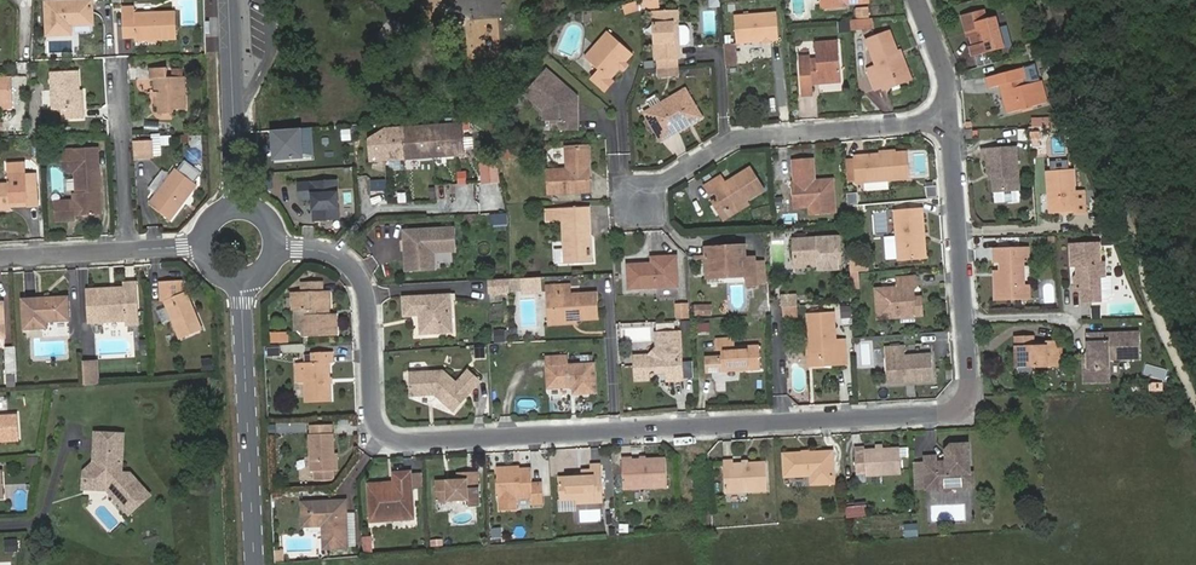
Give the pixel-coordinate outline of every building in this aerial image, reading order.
[(46,2),(48,35),(72,34),(71,25),(94,24),(93,0),(46,2)] [(827,8),(847,7),(847,4),(870,2),(870,0),(826,0),(827,8)] [(639,1),(623,5),(626,14),(639,10),(639,1)] [(135,40),(176,39),(175,12),(135,13),(134,7),(124,7),(125,38),(135,37),(135,40)] [(860,19),(870,18),(871,18),(870,9),(859,10),(860,19)] [(678,26),(677,10),(654,11),(656,59),(659,59),(677,59),(679,58),(679,45),(678,34),(678,26)] [(1004,48),(1002,39),(996,17),(987,19),(984,10),(962,15),(966,33),(970,32),(974,46),(971,47),(973,55),(1004,48)] [(777,12),(734,15),(736,43),(764,41),(779,40),(777,12)] [(851,20),(852,29),(873,27),(872,18),(871,18),(870,18),(860,19),(851,20)] [(678,26),(678,34),(679,45),(685,45),(689,41),(689,30),(685,26),(678,26)] [(907,78),(890,31),(867,40),(877,65),(868,69),(876,90),(883,87),(907,78)] [(586,57),(600,70),(610,79),(619,68),(632,54),(608,33),(586,57)] [(1008,37),(1002,39),(1004,48),(1011,46),(1008,37)] [(1027,44),(1030,53),(1039,51),(1036,41),(1027,44)] [(841,81),(838,42),(815,44),(816,60),(811,60),(811,57),(799,58),(802,95),(813,94),(812,77),(818,77),(819,83),(841,81)] [(736,43),(725,44),(727,65),(738,64),(736,43)] [(985,54),(972,57),(974,65),(986,63),(985,54)] [(677,59),(659,59),(659,68),(677,67),(677,59)] [(659,68),(660,76),(678,75),(677,67),(659,68)] [(1024,67),(987,77),(990,88),(1007,83),(1008,89),(1003,91),(1008,113),(1047,103),(1041,81),(1025,85),(1024,79),(1027,78),(1024,67)] [(155,77),(155,91),(155,100),(156,106),(158,106),(158,114),(174,113),(174,108),(186,107),(185,76),(183,76),(168,77),(168,69),(168,68),(151,68),(151,77),(155,77)] [(557,130),(579,130),(578,95),(547,68),(524,95),(544,112),(557,112),(557,130)] [(610,79),(600,70),(592,79),(605,91),(613,81),(610,79)] [(52,72),(53,110),(63,110),(63,119),(84,118),(83,109),(80,109),(78,71),(52,72)] [(12,102),(11,78),(0,78),(0,102),(12,102)] [(677,128),(690,120),(691,123),(702,117),(686,89),(646,113),(662,140),(679,130),(677,128)] [(1055,117),(1056,126),(1072,126),(1069,117),(1055,117)] [(370,139),(371,161),(464,155),(462,123),(386,128),(370,139)] [(343,141),(353,140),(352,129),(342,130),(343,141)] [(307,131),(274,133),(276,161),(308,160),(307,131)] [(155,141),(158,155),(165,154),(162,139),(155,141)] [(153,142),(134,143),(135,159),(154,158),(153,142)] [(548,171),(549,194),(591,192),(589,147),(566,147),(567,170),(548,171)] [(994,191),(1019,189),(1016,148),(982,150),(983,160),(987,160),(988,173),(993,173),(994,191)] [(57,221),(76,220),(76,216),(97,215),(96,192),(100,192),(99,167),(90,168),(89,149),(63,150),(64,167),(69,172),(76,172),(77,193),(74,193),(74,201),(56,202),(57,221)] [(855,156),(857,182),(909,178),(907,152),(855,156)] [(833,180),(815,181),(814,158),(794,159),(795,182),(792,183),(794,209),(810,208),(810,215),(835,213),(833,180)] [(7,164),(8,175),(26,174),(26,163),(7,164)] [(705,186),(709,193),(715,190),(728,212),(764,190),(751,168),(725,183),(721,176),(705,186)] [(172,219),(198,185),(176,169),(150,203),(172,219)] [(1076,210),(1077,213),(1086,212),(1084,192),(1075,193),(1073,170),(1047,172),(1050,212),(1076,210)] [(36,175),(26,176),(26,174),(8,175),(9,184),(0,185),(0,209),(10,209),(10,202),(28,200),(29,207),(38,207),(36,175)] [(437,185),(438,200),(454,198),(452,183),(437,185)] [(328,223),(355,222),(353,191),(326,193),(328,223)] [(565,264),(588,263),(586,237),(591,237),(590,207),(547,209),(547,220),(563,219),(565,264)] [(897,237),(899,260),(921,258),(919,232),(924,232),(922,209),(895,211),(897,237)] [(494,216),(495,225),(509,224),(508,214),(494,216)] [(455,228),(404,231),(406,272),(427,270),(426,253),(434,253),(456,251),(455,228)] [(1113,234),(1104,234),(1104,243),(1113,243),(1113,234)] [(1057,245),(1056,236),(1048,237),(1049,245),(1057,245)] [(794,239),(795,267),(804,266),(807,264),(813,263),(815,266),(820,265),(820,270),(841,269),(839,237),(794,239)] [(885,238),(887,261),(899,260),(897,237),(885,238)] [(1105,262),(1101,262),(1100,243),(1071,245),(1072,265),(1077,265),(1077,275),(1075,277),(1076,289),(1082,289),(1083,302),(1101,301),(1101,299),(1108,298),(1111,297),(1113,294),(1112,276),(1106,276),(1105,262)] [(748,286),(756,285),(755,257),(746,258),(745,246),(705,248),(706,255),(706,259),(706,269),(747,267),(748,286)] [(995,272),(996,299),(1029,298),(1029,286),(1024,286),(1023,261),(1028,261),(1028,248),(994,249),(995,262),(1001,262),(1001,271),(995,272)] [(434,253),(426,253),(427,270),(435,270),(434,253)] [(628,265),(629,289),(678,286),(676,257),(652,258),(653,264),(628,265)] [(862,269),(861,259),(852,260),(853,269),(862,269)] [(859,272),(851,272),(852,289),(860,289),(859,272)] [(913,287),(916,286),(916,277),(897,278),(898,287),(876,289),(878,318),(923,315),(922,306),(915,306),(913,287)] [(491,293),(510,293),(510,279),(491,280),(491,293)] [(164,301),(180,339),(203,329),(187,291),(183,293),(182,280),(160,281),(161,302),(164,301)] [(523,280),(512,280),(512,289),(523,289),(523,280)] [(307,310),(307,320),(302,324),(303,335),(337,333),(336,313),(331,314),(330,291),(321,291),(320,282),(302,283),(303,292),(292,293),(293,311),(307,310)] [(88,290),(90,321),(128,319),(128,324),(139,323),(137,283),(125,284),(125,288),(88,290)] [(547,296),(554,295),(555,324),(577,323),(577,319),(598,318),(597,293),(571,294),(570,285),(547,286),(547,296)] [(849,288),(839,289),(840,301),(850,301),(849,288)] [(451,294),(403,297),(404,317),(419,316),(420,335),(443,334),(442,323),(453,323),(451,294)] [(23,300),(25,329),(47,327),(47,321),(69,320),(68,297),(23,300)] [(677,305),(678,318),(689,317),(688,304),(677,305)] [(695,315),(713,315),(712,304),(695,304),(695,315)] [(851,321),(850,306),(842,307),(842,321),(851,321)] [(1099,308),(1092,309),(1092,318),(1100,317),(1099,308)] [(808,339),(809,359),(833,358),(834,364),(846,363),(844,340),(835,340),(833,313),(809,315),(811,339),(808,339)] [(710,334),(711,323),(698,322),(697,333),(710,334)] [(453,323),(442,323),(443,334),(454,333),(453,323)] [(497,329),(495,342),(507,343),(508,330),(497,329)] [(634,356),(635,380),(650,379),(649,373),(667,372),(667,380),(683,379),(680,332),(656,334),(657,347),(650,356),(634,356)] [(1085,382),(1109,381),(1108,359),(1140,359),(1139,333),(1088,334),(1088,352),(1084,357),(1085,382)] [(287,334),(274,335),(274,343),(288,343),(287,334)] [(1059,365),(1058,341),(1046,342),(1047,346),(1034,347),(1033,337),(1016,337),(1017,367),(1059,365)] [(705,358),(706,371),(761,368),(760,346),(749,347),(749,350),(736,351),(735,339),(716,340),(716,349),(723,349),(724,357),(705,358)] [(16,346),(5,347),(6,373),(17,373),(16,346)] [(932,354),(906,356),(905,346),(885,348),(887,384),(934,381),(932,354)] [(476,348),(476,358),(486,358),(486,347),(476,348)] [(304,354),(305,363),(304,363),(304,364),(305,383),(307,402),(331,401),(329,363),(334,363),(333,353),(304,354)] [(574,393),(595,392),(593,364),(567,366),(567,357),(547,358),(549,387),(574,386),(574,393)] [(213,358),(204,359),(205,370),(214,370),(213,358)] [(97,362),(83,362),(84,385),(98,384),(97,362)] [(305,383),(304,364),(296,364),(297,383),(305,383)] [(455,412),(482,381),(468,369),(456,381),(444,370),(409,372),(410,396),(435,395),(455,412)] [(20,439),(18,416),(0,417),(0,440),(20,439)] [(311,425),(311,434),(309,434),(310,459),(311,472),(315,472),(316,481),(331,480),(334,478),(334,471),(335,471),(333,434),(330,434),(329,424),(311,425)] [(130,514),(151,495),(131,473),(122,473),(122,462),(119,462),(113,455),(113,446),(123,446),(124,434),(96,433),(94,462),(84,471),(84,485),(94,486),(97,489),(107,489),(130,514)] [(926,488),(936,488),(940,492),(949,491),(953,487),(967,487),(967,474),(970,473),(969,444),(951,444),(947,449),(947,462),(936,462),(936,456),(925,457),(925,461),(926,475),(926,487),(926,488)] [(867,476),(902,474),(900,448),(866,450),(865,447),(855,447),(857,473),(867,472),(867,476)] [(811,475),(812,484),(834,483),(833,451),(784,454),(785,476),(811,475)] [(39,466),(39,456),(27,455),(27,465),(39,466)] [(622,460),(624,489),(668,487),(666,458),(622,460)] [(303,472),(311,472),(310,459),(302,459),(303,472)] [(724,461),(725,492),(768,490),(767,462),(734,464),(734,460),(724,461)] [(926,487),(926,475),(925,461),(914,462),(915,488),(926,487)] [(576,503),(603,501),(601,465),(590,465),(591,470),(581,471),(582,477),(559,478),(560,500),(576,499),(576,503)] [(517,466),(497,467),(498,499),(500,499),(500,510),(516,509),(516,498),(533,498),(534,503),(543,503),(542,483),(533,484),(532,468),(517,469),(517,466)] [(436,485),(436,502),(469,500),(469,488),(479,487),(479,471),(468,472),(468,479),(446,480),(446,484),(436,485)] [(414,518),(410,472),(394,473),(395,487),(383,488),(382,484),(369,484),(371,521),(414,518)] [(324,548),(347,547),(345,501),(303,502),(304,525),(324,525),(324,548)] [(849,507),(850,517),(868,516),(867,505),(849,507)] [(352,511),(351,547),(359,548),(359,511),(352,511)] [(906,538),(920,536),(919,523),(904,525),(906,538)] [(492,540),(504,539),(503,527),(491,528),(492,540)] [(375,536),(363,536),(363,552),(374,552),(375,536)] [(6,539),(6,552),(19,551),(18,538),(6,539)] [(283,562),(283,550),(275,551),(276,563),(283,562)]
